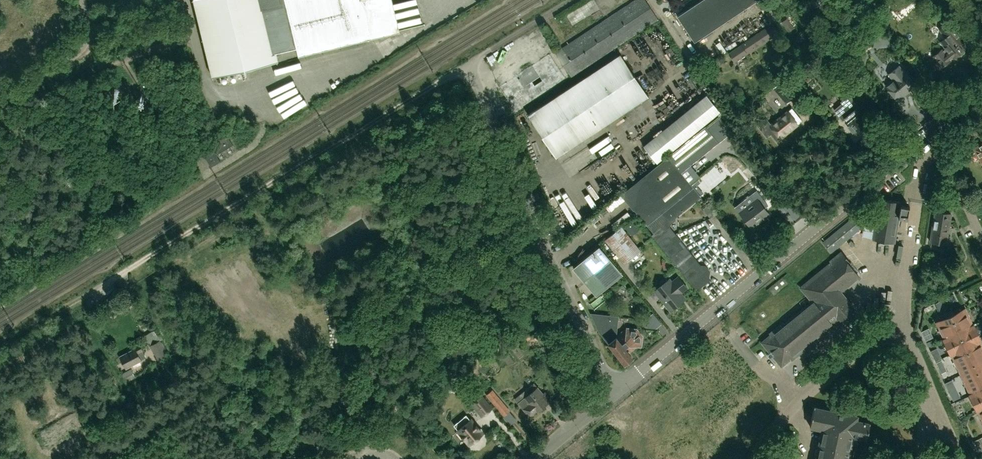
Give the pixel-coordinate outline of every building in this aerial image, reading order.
[(213,77),(396,33),(388,0),(194,0),(213,77)] [(571,77),(658,19),(646,0),(634,0),(555,52),(571,77)] [(677,16),(694,42),(756,0),(700,0),(677,16)] [(913,1),(912,0),(896,0),(889,6),(896,15),(913,1)] [(952,17),(953,11),(942,8),(940,19),(946,20),(948,15),(952,17)] [(955,16),(951,19),(959,29),(963,26),(955,16)] [(734,62),(747,54),(778,33),(772,24),(741,44),(728,52),(734,62)] [(950,59),(953,57),(953,58),(964,49),(955,38),(960,34),(951,24),(944,29),(948,35),(940,42),(945,48),(943,51),(942,49),(933,56),(937,62),(934,64),(939,70),(951,60),(950,59)] [(648,96),(620,54),(528,115),(556,157),(648,96)] [(903,70),(899,65),(888,74),(892,79),(885,85),(898,101),(916,85),(904,70),(903,70)] [(848,89),(860,106),(869,99),(862,90),(861,91),(855,84),(848,89)] [(799,92),(808,100),(814,94),(805,86),(799,92)] [(778,94),(787,104),(795,96),(787,87),(778,94)] [(720,112),(706,95),(643,146),(657,163),(720,112)] [(661,95),(654,99),(658,105),(664,102),(661,95)] [(843,121),(845,119),(850,124),(847,126),(852,132),(856,130),(857,131),(864,125),(864,124),(867,121),(862,116),(857,109),(859,107),(849,95),(840,102),(842,103),(834,110),(843,121)] [(766,117),(756,125),(767,137),(770,134),(776,141),(802,120),(792,108),(780,118),(783,122),(779,125),(775,121),(771,124),(766,117)] [(687,141),(669,156),(682,172),(705,154),(719,142),(712,134),(705,126),(687,141)] [(216,155),(233,144),(227,135),(202,151),(211,166),(220,161),(216,155)] [(979,145),(977,145),(975,146),(975,148),(973,149),(975,152),(971,154),(971,156),(973,159),(975,161),(978,158),(980,161),(981,160),(981,144),(979,145)] [(701,196),(682,172),(669,156),(622,194),(634,209),(653,233),(651,235),(692,286),(699,287),(707,280),(708,271),(704,267),(699,266),(668,227),(670,221),(701,196)] [(562,176),(554,185),(563,193),(566,189),(570,193),(567,197),(574,204),(578,200),(585,206),(598,192),(573,170),(569,173),(574,178),(570,183),(562,176)] [(756,199),(740,212),(751,228),(768,214),(761,205),(765,202),(759,194),(754,197),(756,199)] [(880,198),(873,239),(893,243),(898,217),(907,218),(909,206),(898,204),(898,201),(880,198)] [(872,218),(864,208),(822,242),(831,252),(872,218)] [(706,213),(710,219),(715,215),(710,209),(706,213)] [(933,232),(932,242),(947,244),(952,214),(937,211),(934,228),(931,227),(930,232),(933,232)] [(630,233),(636,228),(632,223),(626,228),(630,233)] [(605,240),(624,264),(641,250),(621,226),(605,240)] [(574,267),(574,268),(595,293),(619,273),(620,273),(599,247),(599,248),(598,247),(574,267)] [(762,342),(761,342),(782,366),(782,365),(790,358),(792,360),(805,349),(803,347),(838,319),(839,321),(855,308),(854,308),(840,292),(858,276),(848,264),(850,263),(841,252),(830,261),(831,262),(801,287),(812,301),(784,324),(783,322),(770,333),(771,335),(762,342)] [(680,293),(687,287),(678,276),(672,282),(669,278),(654,291),(670,310),(685,298),(680,293)] [(934,303),(940,315),(947,312),(941,300),(934,303)] [(937,322),(945,339),(943,340),(950,355),(952,354),(971,395),(969,396),(976,410),(978,409),(981,418),(981,347),(979,341),(981,340),(974,325),(972,326),(964,309),(937,322)] [(648,317),(646,327),(656,328),(661,323),(653,313),(648,317)] [(624,362),(631,356),(626,350),(633,345),(640,346),(641,346),(641,345),(642,337),(642,336),(637,330),(637,329),(636,329),(628,328),(627,328),(627,329),(626,332),(618,339),(617,338),(617,337),(616,337),(615,337),(617,317),(592,315),(600,332),(608,342),(609,343),(608,343),(609,343),(614,349),(613,349),(614,350),(619,355),(618,356),(619,356),(624,362)] [(925,340),(932,337),(928,328),(921,331),(925,340)] [(168,354),(160,340),(150,346),(157,360),(168,354)] [(120,356),(126,368),(142,360),(142,359),(146,357),(139,344),(132,348),(133,350),(120,356)] [(447,373),(452,379),(460,373),(455,367),(450,361),(446,364),(442,367),(447,373)] [(131,369),(122,374),(126,382),(136,376),(131,369)] [(945,383),(948,389),(955,386),(952,379),(945,383)] [(546,390),(543,393),(538,387),(537,387),(534,383),(515,399),(518,403),(529,416),(537,410),(537,411),(547,402),(546,400),(551,396),(546,390)] [(481,395),(471,404),(482,417),(492,408),(481,395)] [(510,411),(498,396),(492,401),(504,416),(510,411)] [(853,435),(867,438),(870,423),(856,420),(857,416),(814,406),(810,426),(822,429),(816,458),(848,458),(853,435)] [(454,425),(458,430),(458,431),(469,444),(482,433),(471,419),(470,420),(466,414),(454,425)]
